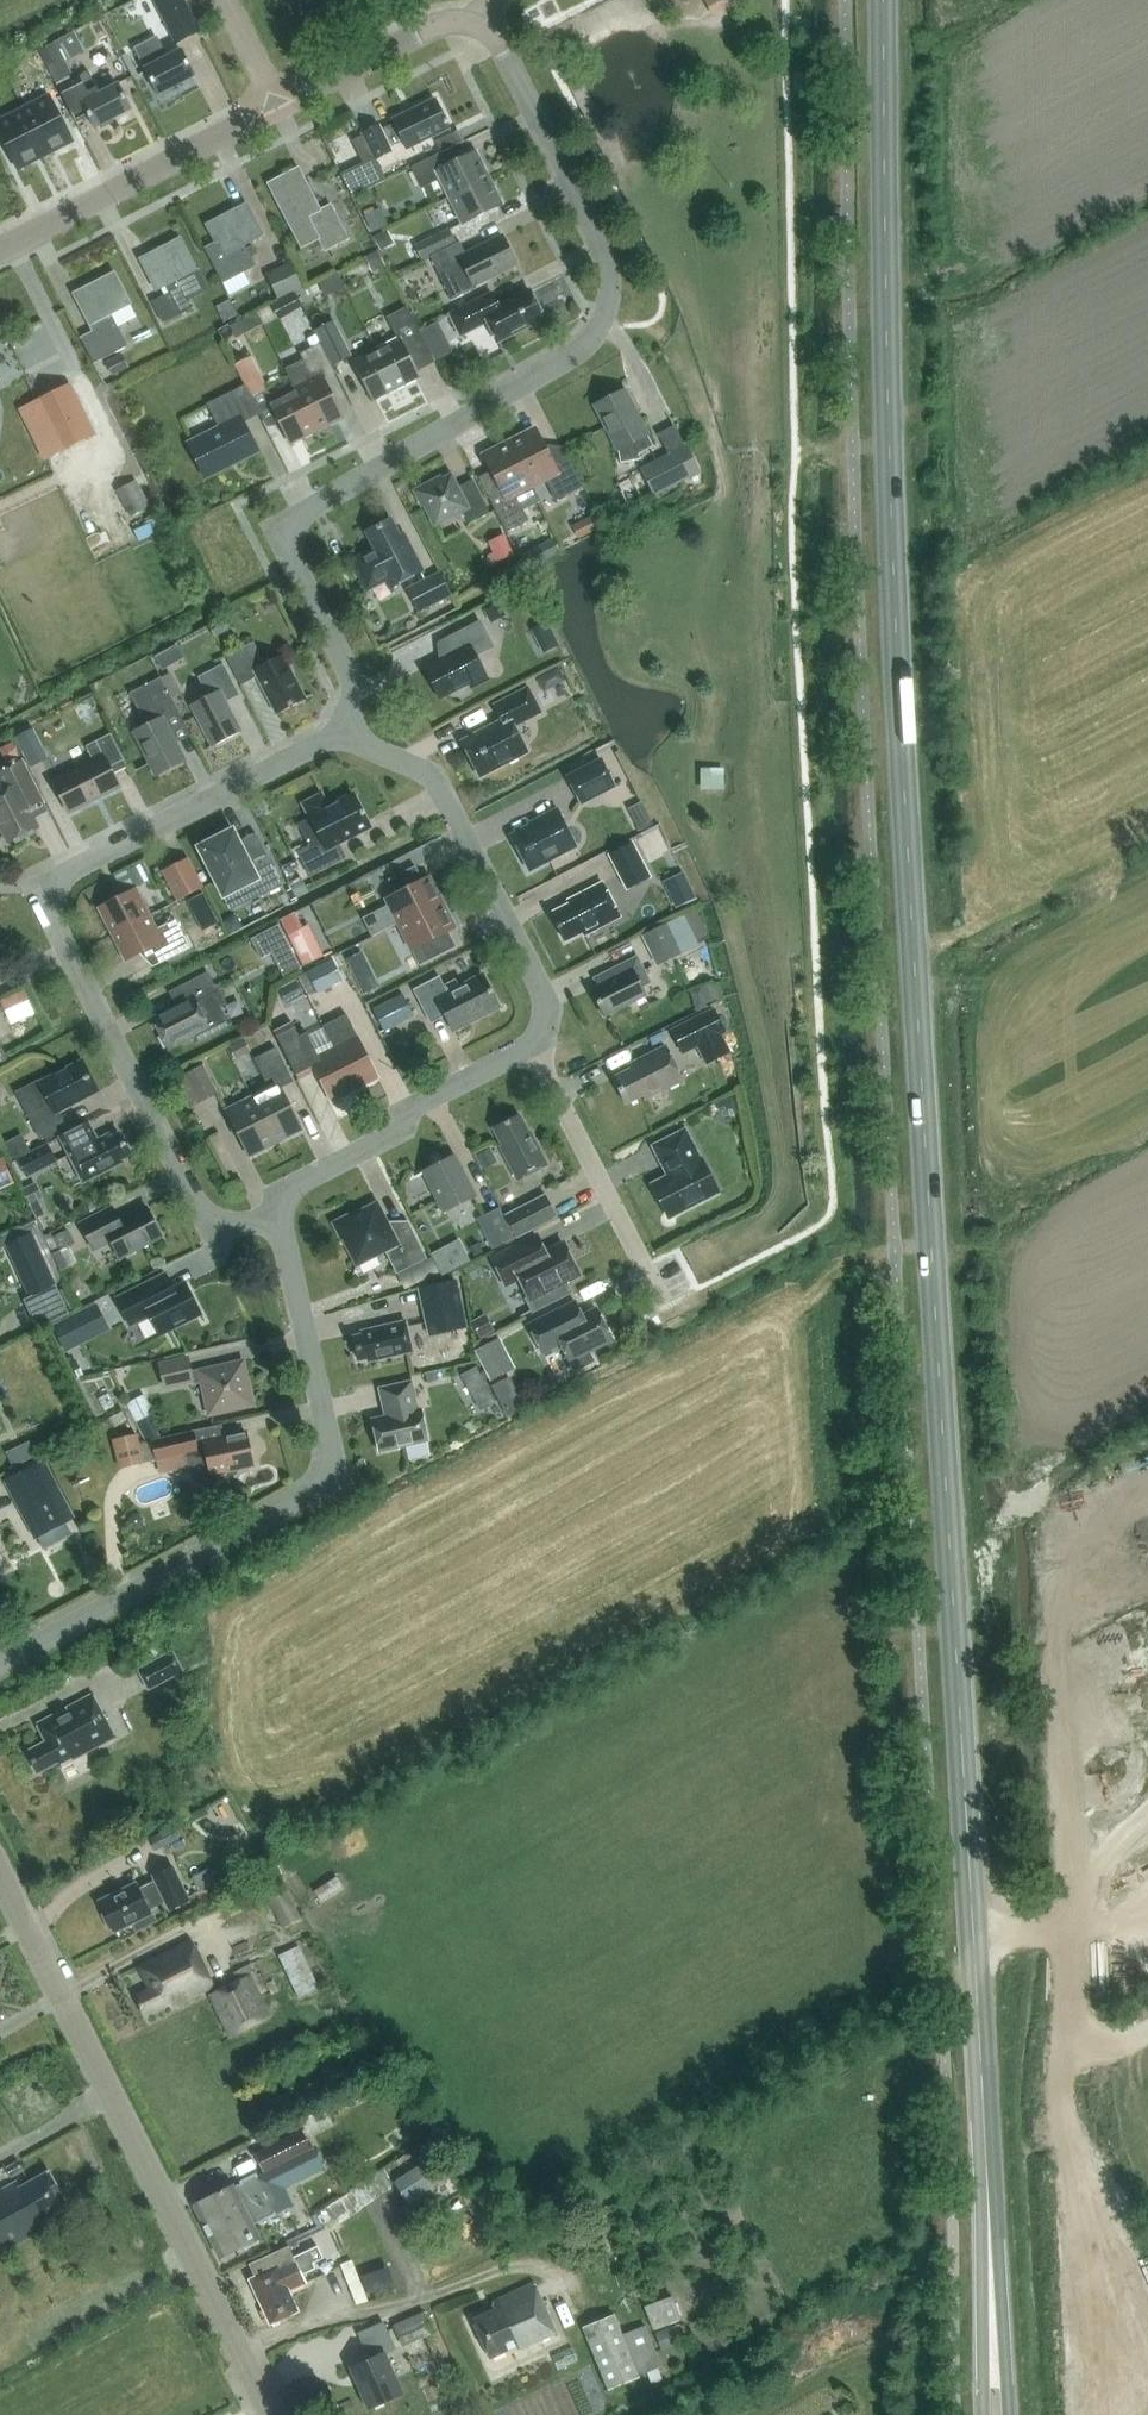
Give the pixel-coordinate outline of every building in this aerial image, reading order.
[(199,32),(183,0),(155,0),(176,43),(199,32)] [(712,12),(736,0),(705,0),(712,12)] [(165,96),(176,90),(174,87),(195,75),(181,49),(168,56),(157,36),(134,48),(145,69),(159,95),(163,93),(165,96)] [(54,42),(40,50),(59,86),(73,79),(54,42)] [(102,128),(112,122),(111,120),(131,109),(117,83),(97,94),(87,72),(59,87),(70,109),(77,122),(89,116),(95,128),(100,125),(102,128)] [(49,94),(21,108),(46,157),(73,143),(49,94)] [(379,126),(362,134),(375,160),(392,151),(390,147),(403,141),(407,149),(450,128),(435,99),(392,119),(394,124),(382,130),(379,126)] [(18,170),(46,157),(21,108),(0,119),(0,134),(18,170)] [(453,147),(456,145),(451,135),(436,142),(441,153),(453,147)] [(440,180),(449,198),(490,178),(477,151),(448,166),(441,153),(412,168),(422,189),(440,180)] [(357,167),(342,174),(353,196),(385,180),(378,165),(360,174),(357,167)] [(302,248),(319,239),(325,251),(349,239),(331,205),(320,210),(299,168),(273,181),(283,200),(278,202),(290,226),(291,226),(302,248)] [(503,204),(490,178),(449,198),(462,224),(503,204)] [(216,243),(206,248),(224,282),(255,266),(244,245),(263,235),(247,204),(207,225),(216,243)] [(387,229),(373,237),(381,250),(394,243),(387,229)] [(449,229),(415,246),(422,260),(430,256),(457,243),(449,229)] [(460,242),(457,243),(430,256),(452,300),(477,288),(475,285),(516,264),(502,236),(466,254),(460,242)] [(181,238),(140,260),(156,290),(166,286),(170,294),(153,302),(164,323),(191,309),(187,301),(208,290),(197,269),(181,238)] [(266,274),(280,300),(282,298),(293,292),(303,287),(289,261),(266,274)] [(94,364),(127,347),(110,315),(131,304),(115,273),(74,294),(84,313),(88,310),(95,323),(95,322),(98,329),(80,338),(94,364)] [(488,322),(498,342),(544,318),(530,290),(499,306),(492,293),(450,314),(461,336),(488,322)] [(293,292),(282,298),(289,311),(300,305),(293,292)] [(400,337),(376,349),(397,390),(422,378),(406,348),(423,339),(408,309),(390,318),(400,337)] [(334,320),(314,330),(321,345),(332,367),(352,356),(334,320)] [(336,374),(332,367),(321,345),(301,355),(303,359),(285,368),(296,389),(317,431),(344,418),(324,380),(336,374)] [(373,403),(397,390),(376,349),(352,362),(373,403)] [(122,354),(105,363),(112,376),(129,367),(122,354)] [(251,398),(268,389),(252,356),(235,365),(246,387),(251,398)] [(270,403),(291,445),(317,431),(296,389),(294,390),(291,384),(290,384),(278,390),(278,392),(280,397),(270,403)] [(38,402),(23,409),(23,410),(27,408),(33,421),(44,415),(55,437),(44,443),(51,455),(46,457),(47,458),(61,450),(62,451),(94,435),(70,385),(37,401),(38,402)] [(261,416),(251,398),(246,387),(209,406),(221,430),(191,445),(208,479),(258,453),(244,424),(261,416)] [(639,454),(653,446),(647,435),(648,434),(625,390),(595,405),(618,450),(618,449),(622,462),(642,458),(639,454)] [(557,500),(584,486),(564,448),(550,455),(536,428),(510,441),(533,487),(534,486),(546,480),(557,500)] [(534,486),(533,487),(510,441),(484,455),(501,489),(489,495),(508,532),(530,521),(524,510),(541,501),(534,486)] [(687,444),(640,468),(654,496),(701,472),(687,444)] [(436,525),(463,511),(470,524),(491,513),(474,480),(459,487),(452,474),(433,484),(431,481),(414,490),(423,507),(426,506),(436,525)] [(145,479),(125,490),(139,515),(159,504),(145,479)] [(603,514),(582,525),(588,535),(608,524),(603,514)] [(365,585),(384,576),(390,588),(423,571),(410,544),(405,546),(392,519),(366,532),(375,549),(352,561),(365,585)] [(504,534),(488,542),(493,552),(498,562),(514,554),(504,534)] [(419,611),(451,595),(439,573),(408,589),(419,611)] [(499,602),(483,610),(490,624),(506,616),(499,602)] [(223,618),(209,625),(215,637),(229,630),(223,618)] [(459,653),(425,671),(440,700),(470,685),(472,689),(489,681),(477,657),(494,648),(481,622),(452,637),(459,653)] [(278,714),(306,700),(284,656),(266,665),(255,642),(227,657),(242,686),(259,678),(278,714)] [(199,678),(209,697),(192,706),(214,747),(242,732),(226,702),(240,695),(225,664),(199,678)] [(185,724),(162,678),(131,693),(147,726),(134,733),(156,776),(186,761),(171,731),(185,724)] [(503,721),(462,742),(481,778),(528,754),(515,728),(542,714),(529,689),(495,706),(503,721)] [(49,758),(34,728),(15,737),(30,767),(49,758)] [(53,782),(69,813),(121,786),(114,774),(128,767),(111,734),(87,747),(94,761),(53,782)] [(13,747),(0,754),(6,765),(19,758),(13,747)] [(565,775),(581,806),(617,787),(601,757),(565,775)] [(10,843),(39,828),(27,805),(42,798),(23,761),(0,773),(0,778),(7,791),(0,794),(0,824),(10,843)] [(731,766),(709,767),(710,787),(732,786),(731,766)] [(371,827),(354,795),(329,808),(323,796),(304,805),(323,841),(298,853),(310,877),(346,858),(339,843),(371,827)] [(558,810),(538,820),(539,822),(512,837),(529,871),(577,846),(558,810)] [(644,837),(660,874),(676,867),(660,830),(644,837)] [(255,879),(264,896),(283,886),(267,854),(249,863),(232,831),(200,848),(224,895),(255,879)] [(633,841),(608,853),(627,891),(652,878),(633,841)] [(178,901),(204,888),(189,859),(163,872),(178,901)] [(416,866),(389,880),(396,894),(386,899),(399,925),(442,903),(429,877),(423,880),(416,866)] [(579,892),(612,878),(608,868),(575,882),(579,892)] [(603,883),(578,896),(580,899),(552,914),(566,942),(583,933),(585,936),(621,917),(603,883)] [(99,909),(112,934),(151,915),(137,889),(99,909)] [(455,928),(442,903),(399,925),(420,966),(457,947),(449,932),(455,928)] [(309,907),(290,917),(312,960),(331,950),(309,907)] [(218,924),(211,909),(196,917),(203,931),(218,924)] [(176,920),(158,929),(151,915),(112,934),(126,961),(151,948),(159,964),(190,948),(176,920)] [(643,935),(658,965),(684,953),(669,923),(643,935)] [(252,938),(262,958),(273,953),(279,965),(296,956),(290,944),(280,924),(252,938)] [(646,995),(642,987),(651,982),(638,957),(599,976),(603,984),(591,990),(604,1016),(646,995)] [(318,995),(345,981),(333,958),(306,971),(307,972),(299,976),(308,993),(315,990),(318,995)] [(371,969),(355,976),(364,994),(379,986),(371,969)] [(196,1041),(228,1025),(228,1024),(223,1026),(214,1008),(225,1003),(218,990),(217,990),(209,973),(171,992),(171,993),(178,990),(185,1004),(154,1020),(168,1048),(195,1034),(198,1039),(196,1040),(196,1041)] [(500,1006),(484,976),(449,994),(440,977),(414,990),(429,1021),(444,1013),(453,1030),(500,1006)] [(296,979),(280,988),(288,1004),(305,996),(296,979)] [(719,982),(702,987),(706,1003),(723,998),(724,998),(720,982),(719,982)] [(36,986),(5,1000),(12,1015),(42,1001),(36,986)] [(372,1009),(385,1032),(415,1016),(403,993),(372,1009)] [(682,1054),(697,1047),(706,1066),(731,1054),(722,1035),(727,1032),(715,1007),(670,1028),(682,1054)] [(334,1048),(355,1090),(379,1078),(347,1014),(323,1026),(334,1048)] [(293,1023),(275,1033),(299,1080),(316,1071),(332,1102),(355,1090),(334,1048),(318,1056),(307,1033),(300,1037),(293,1023)] [(233,1045),(229,1047),(235,1059),(239,1057),(233,1045)] [(683,1081),(666,1046),(639,1060),(641,1064),(613,1078),(626,1104),(643,1095),(646,1100),(683,1081)] [(270,1089),(253,1098),(275,1143),(302,1129),(281,1089),(294,1082),(276,1048),(255,1059),(270,1089)] [(82,1060),(40,1082),(50,1102),(28,1114),(41,1139),(67,1126),(59,1112),(99,1092),(82,1060)] [(187,1075),(201,1102),(218,1094),(204,1066),(187,1075)] [(275,1143),(253,1098),(227,1111),(250,1156),(275,1143)] [(547,1164),(531,1132),(529,1133),(520,1116),(494,1129),(503,1146),(501,1147),(518,1180),(547,1164)] [(111,1137),(110,1134),(97,1141),(89,1124),(61,1138),(70,1155),(57,1161),(48,1144),(19,1159),(27,1176),(56,1161),(56,1162),(70,1155),(84,1182),(124,1162),(122,1159),(131,1154),(120,1133),(111,1137)] [(719,1193),(701,1159),(686,1130),(653,1146),(664,1168),(666,1170),(668,1169),(671,1175),(652,1185),(670,1218),(719,1193)] [(490,1147),(475,1155),(483,1169),(498,1161),(490,1147)] [(15,1184),(3,1156),(0,1157),(0,1191),(15,1184)] [(415,1177),(416,1178),(423,1174),(431,1191),(435,1189),(446,1211),(474,1197),(454,1158),(456,1157),(456,1156),(415,1177)] [(22,1189),(30,1205),(41,1199),(33,1184),(22,1189)] [(545,1196),(507,1216),(518,1237),(556,1217),(545,1196)] [(408,1222),(409,1226),(393,1234),(378,1203),(350,1217),(349,1214),(332,1223),(340,1239),(344,1238),(357,1265),(385,1251),(397,1274),(427,1259),(408,1222)] [(81,1223),(94,1250),(111,1241),(120,1258),(162,1237),(147,1207),(120,1221),(113,1207),(81,1223)] [(483,1232),(492,1249),(515,1238),(500,1207),(484,1215),(491,1228),(483,1232)] [(52,1236),(59,1251),(75,1244),(68,1229),(52,1236)] [(28,1296),(35,1292),(54,1282),(32,1233),(6,1244),(5,1244),(6,1246),(28,1296)] [(505,1282),(519,1275),(536,1309),(515,1319),(516,1320),(571,1292),(571,1291),(569,1292),(564,1283),(580,1275),(564,1243),(545,1253),(537,1236),(493,1258),(505,1282)] [(459,1241),(433,1254),(443,1273),(469,1260),(459,1241)] [(131,1326),(150,1316),(159,1333),(201,1312),(187,1284),(174,1291),(165,1274),(117,1298),(131,1326)] [(424,1288),(434,1334),(466,1327),(456,1281),(424,1288)] [(576,1301),(554,1312),(528,1325),(543,1354),(561,1344),(575,1371),(594,1362),(588,1351),(612,1339),(598,1310),(584,1317),(576,1301)] [(110,1330),(96,1303),(52,1325),(66,1352),(110,1330)] [(485,1314),(471,1321),(481,1338),(495,1330),(485,1314)] [(359,1360),(368,1358),(369,1361),(413,1351),(406,1321),(362,1332),(363,1335),(354,1337),(359,1360)] [(516,1368),(500,1337),(475,1350),(491,1381),(516,1368)] [(160,1364),(165,1387),(193,1381),(188,1358),(160,1364)] [(201,1372),(211,1414),(252,1404),(243,1363),(201,1372)] [(488,1387),(478,1368),(462,1377),(472,1396),(488,1387)] [(419,1409),(412,1381),(380,1389),(386,1416),(373,1419),(380,1452),(428,1441),(421,1409),(419,1409)] [(145,1397),(127,1406),(136,1424),(137,1424),(150,1417),(153,1416),(145,1397)] [(185,1454),(198,1452),(194,1431),(141,1443),(145,1462),(156,1460),(157,1468),(180,1463),(181,1468),(188,1467),(185,1454)] [(112,1440),(120,1469),(144,1463),(138,1433),(112,1440)] [(204,1442),(206,1453),(187,1457),(192,1479),(198,1486),(207,1488),(216,1486),(223,1481),(226,1472),(254,1465),(247,1433),(204,1442)] [(3,1480),(34,1541),(39,1538),(66,1523),(36,1463),(3,1480)] [(137,1669),(149,1691),(185,1672),(173,1649),(137,1669)] [(60,1766),(116,1737),(94,1695),(38,1724),(47,1742),(28,1752),(39,1773),(58,1762),(60,1766)] [(135,1885),(100,1902),(106,1914),(102,1916),(109,1930),(112,1928),(114,1932),(132,1923),(136,1931),(155,1922),(151,1912),(149,1913),(148,1911),(165,1902),(169,1911),(189,1901),(172,1867),(152,1877),(155,1881),(138,1890),(135,1885)] [(281,1929),(300,1921),(279,1882),(263,1891),(281,1929)] [(147,1991),(132,1998),(143,2018),(168,2006),(170,2011),(212,1990),(188,1942),(136,1968),(147,1991)] [(298,2000),(319,1991),(297,1948),(278,1959),(298,2000)] [(268,2019),(247,1978),(250,1977),(245,1966),(231,1973),(235,1981),(206,1995),(228,2039),(268,2019)] [(261,2172),(271,2191),(309,2172),(304,2160),(301,2155),(310,2150),(300,2131),(253,2155),(261,2172)] [(399,2180),(444,2155),(435,2137),(389,2163),(399,2180)] [(45,2220),(69,2206),(49,2171),(20,2187),(17,2181),(0,2191),(0,2253),(49,2226),(45,2220)] [(219,2259),(259,2239),(252,2226),(275,2214),(275,2213),(273,2214),(263,2195),(264,2194),(264,2193),(263,2193),(254,2176),(239,2184),(240,2185),(233,2189),(232,2187),(192,2206),(219,2259)] [(248,2266),(254,2279),(248,2281),(269,2325),(297,2312),(287,2292),(304,2284),(301,2275),(314,2269),(311,2264),(322,2259),(316,2247),(293,2258),(287,2247),(248,2266)] [(357,2299),(342,2258),(318,2268),(333,2308),(357,2299)] [(495,2310),(472,2321),(490,2360),(519,2347),(520,2349),(557,2333),(534,2282),(491,2301),(495,2310)] [(672,2296),(644,2306),(653,2330),(681,2320),(672,2296)] [(615,2313),(582,2327),(608,2389),(641,2376),(615,2313)] [(432,2331),(424,2315),(394,2329),(401,2345),(401,2346),(432,2331)] [(383,2355),(395,2349),(383,2323),(358,2334),(370,2360),(352,2368),(371,2408),(401,2395),(383,2355)] [(662,2364),(646,2325),(624,2333),(640,2373),(662,2364)] [(684,2342),(678,2327),(659,2334),(665,2349),(684,2342)]
